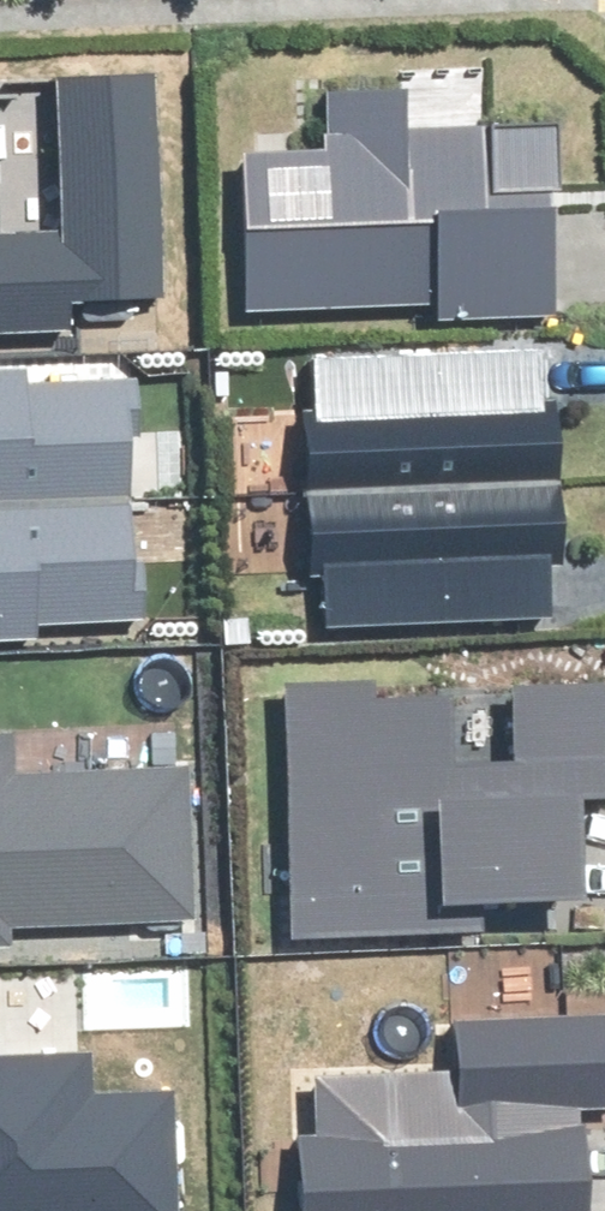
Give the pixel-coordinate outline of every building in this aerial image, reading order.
[(68,328),(66,298),(165,293),(154,78),(59,83),(67,238),(0,241),(0,331),(68,328)] [(242,157),(247,310),(442,303),(442,317),(553,313),(546,127),(405,132),(404,88),(330,91),(333,154),(242,157)] [(308,494),(560,483),(553,347),(315,358),(317,412),(305,413),(308,494)] [(131,497),(126,386),(26,390),(25,372),(0,373),(0,503),(131,497)] [(560,483),(308,494),(312,576),(326,576),(328,627),(551,618),(549,556),(563,556),(560,483)] [(0,503),(0,637),(37,636),(37,619),(136,614),(131,497),(0,503)] [(281,691),(294,942),(487,932),(485,903),(585,899),(580,797),(604,796),(604,684),(516,688),(520,761),(456,764),(452,683),(281,691)] [(304,1210),(583,1210),(578,1112),(604,1111),(604,1057),(603,1020),(456,1028),(458,1072),(321,1079),(324,1139),(301,1140),(304,1210)] [(169,1091),(92,1095),(91,1058),(0,1062),(0,1210),(175,1210),(169,1091)]
